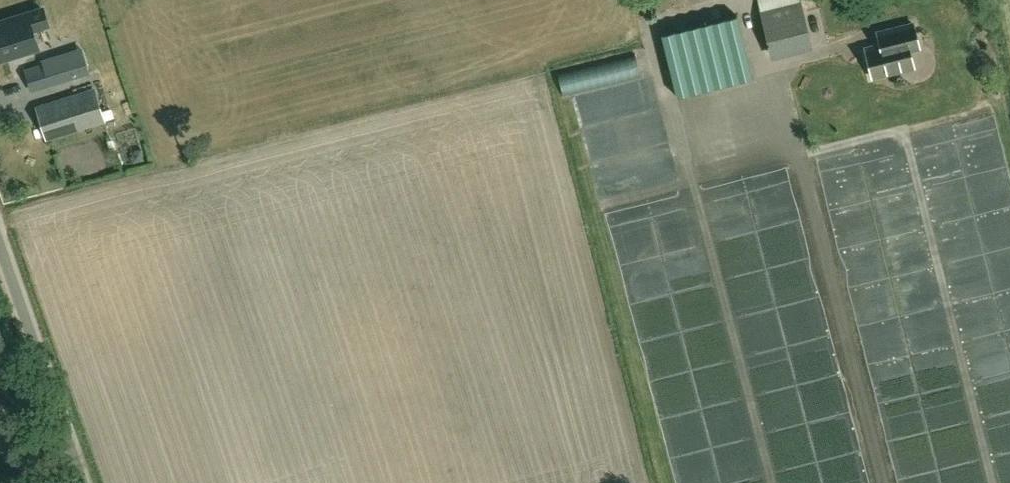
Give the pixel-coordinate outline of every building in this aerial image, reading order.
[(809,39),(800,0),(799,0),(761,9),(770,48),(809,39)] [(15,22),(0,26),(0,57),(0,58),(39,46),(34,28),(49,23),(45,9),(14,18),(15,22)] [(677,96),(753,77),(738,15),(662,34),(677,96)] [(865,48),(872,76),(914,66),(910,49),(919,46),(913,23),(879,32),(882,44),(865,48)] [(61,61),(64,70),(93,60),(90,50),(61,61)] [(641,78),(635,53),(557,71),(563,96),(641,78)] [(44,64),(25,70),(31,90),(50,84),(44,64)] [(106,121),(96,89),(39,107),(47,139),(106,121)]
